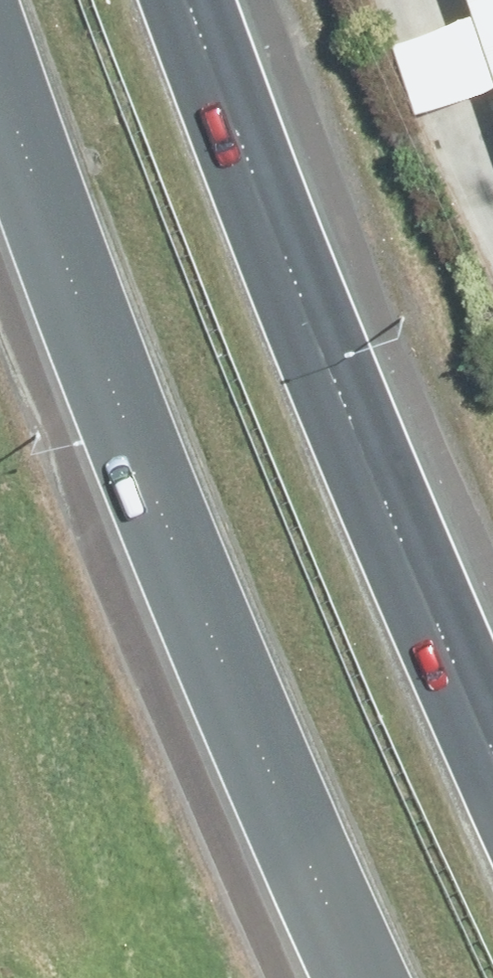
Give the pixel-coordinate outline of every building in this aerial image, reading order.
[(480,13),(390,43),(413,111),(454,98),(492,84),(492,0),(476,0),(480,13)]
